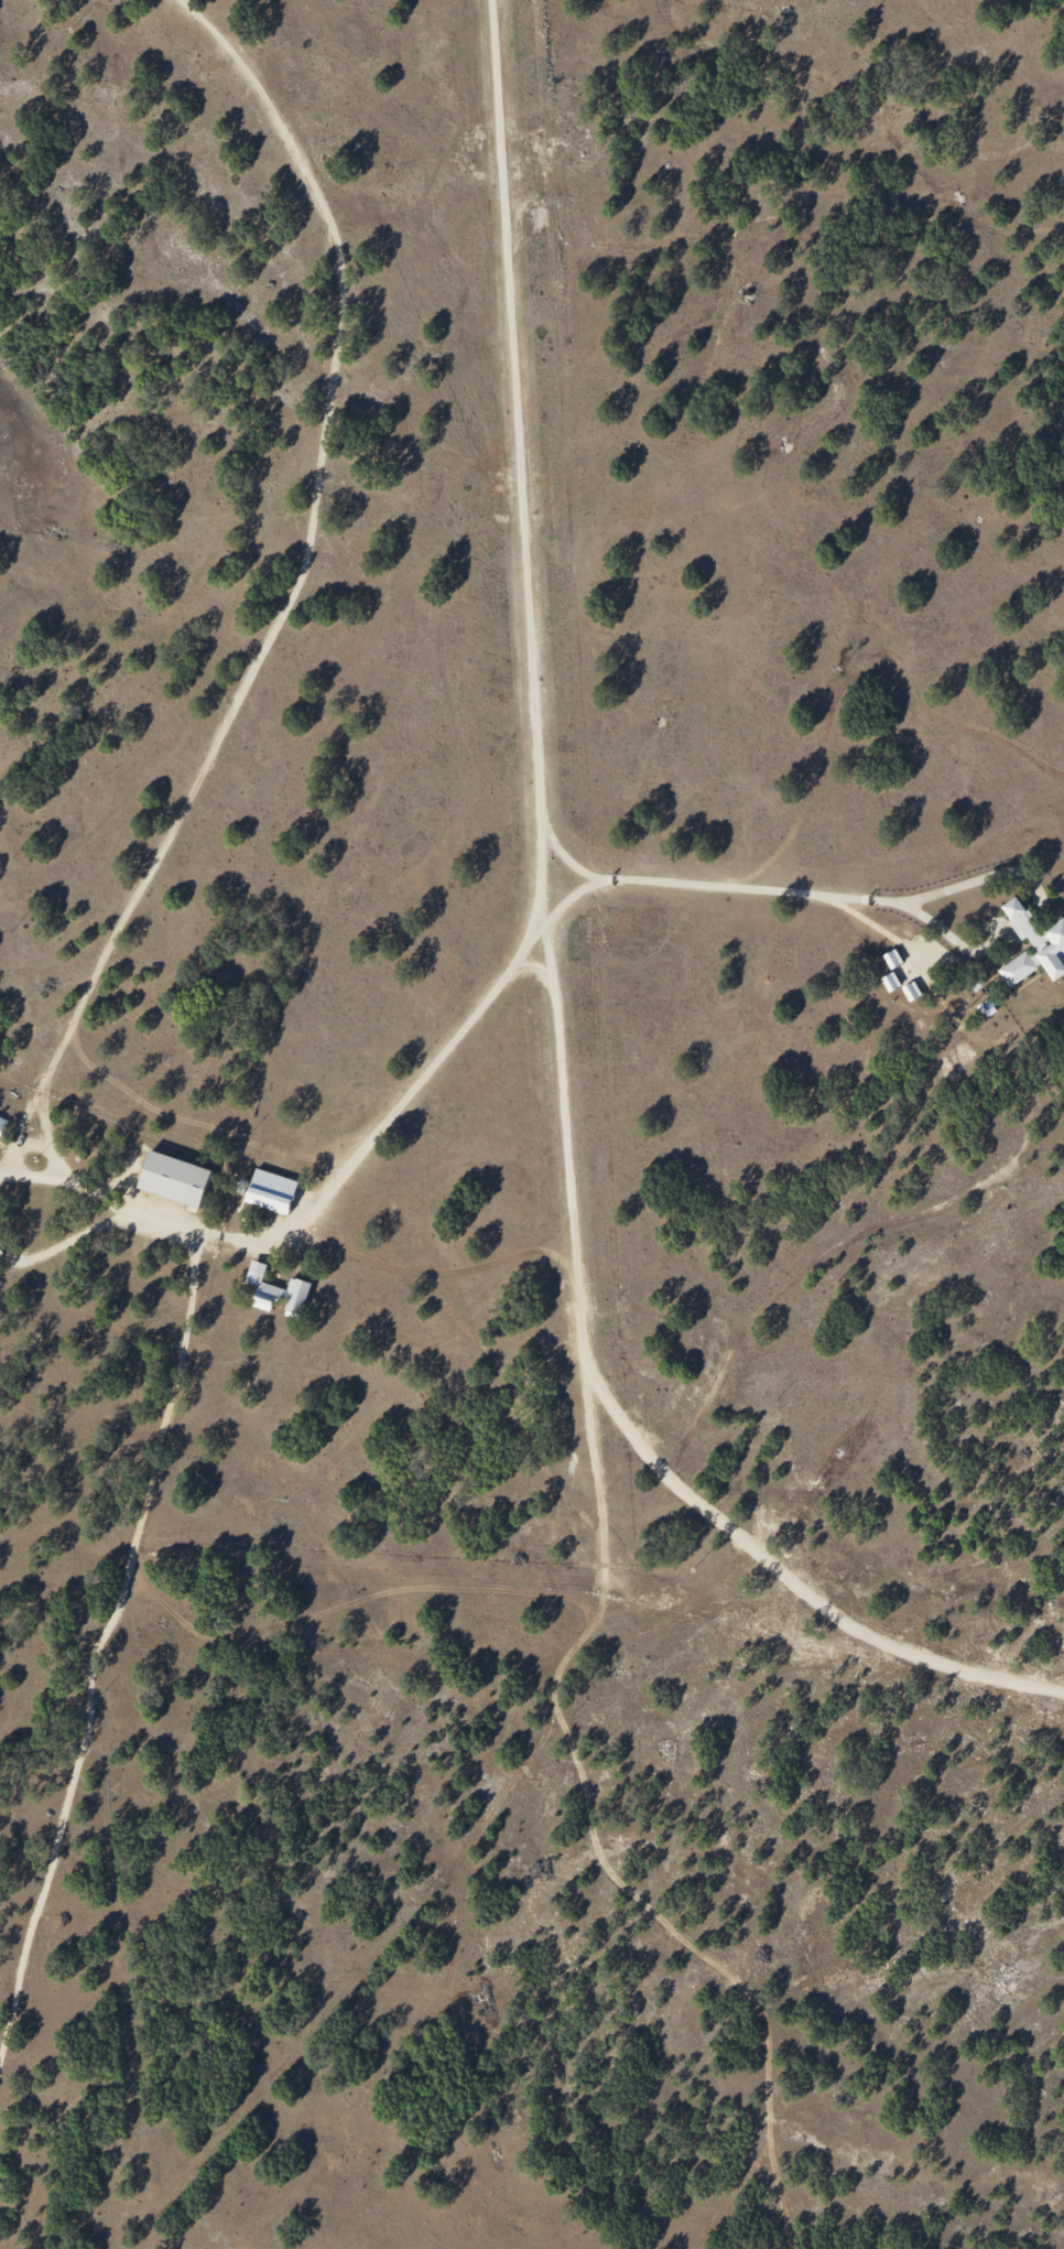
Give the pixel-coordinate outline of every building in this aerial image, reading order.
[(1004,907),(1016,923),(1036,951),(1049,942),(1017,897),(1004,907)] [(1046,931),(1054,944),(1039,953),(1056,981),(1063,976),(1063,920),(1046,931)] [(1011,987),(1040,968),(1028,950),(999,970),(1011,987)] [(9,1123),(0,1117),(0,1139),(9,1123)] [(140,1189),(203,1207),(214,1169),(151,1150),(140,1189)] [(300,1181),(257,1168),(247,1202),(290,1215),(300,1181)] [(272,1313),(282,1288),(263,1281),(269,1265),(255,1260),(246,1282),(260,1287),(253,1306),(272,1313)] [(307,1279),(288,1280),(290,1317),(309,1316),(307,1279)]
